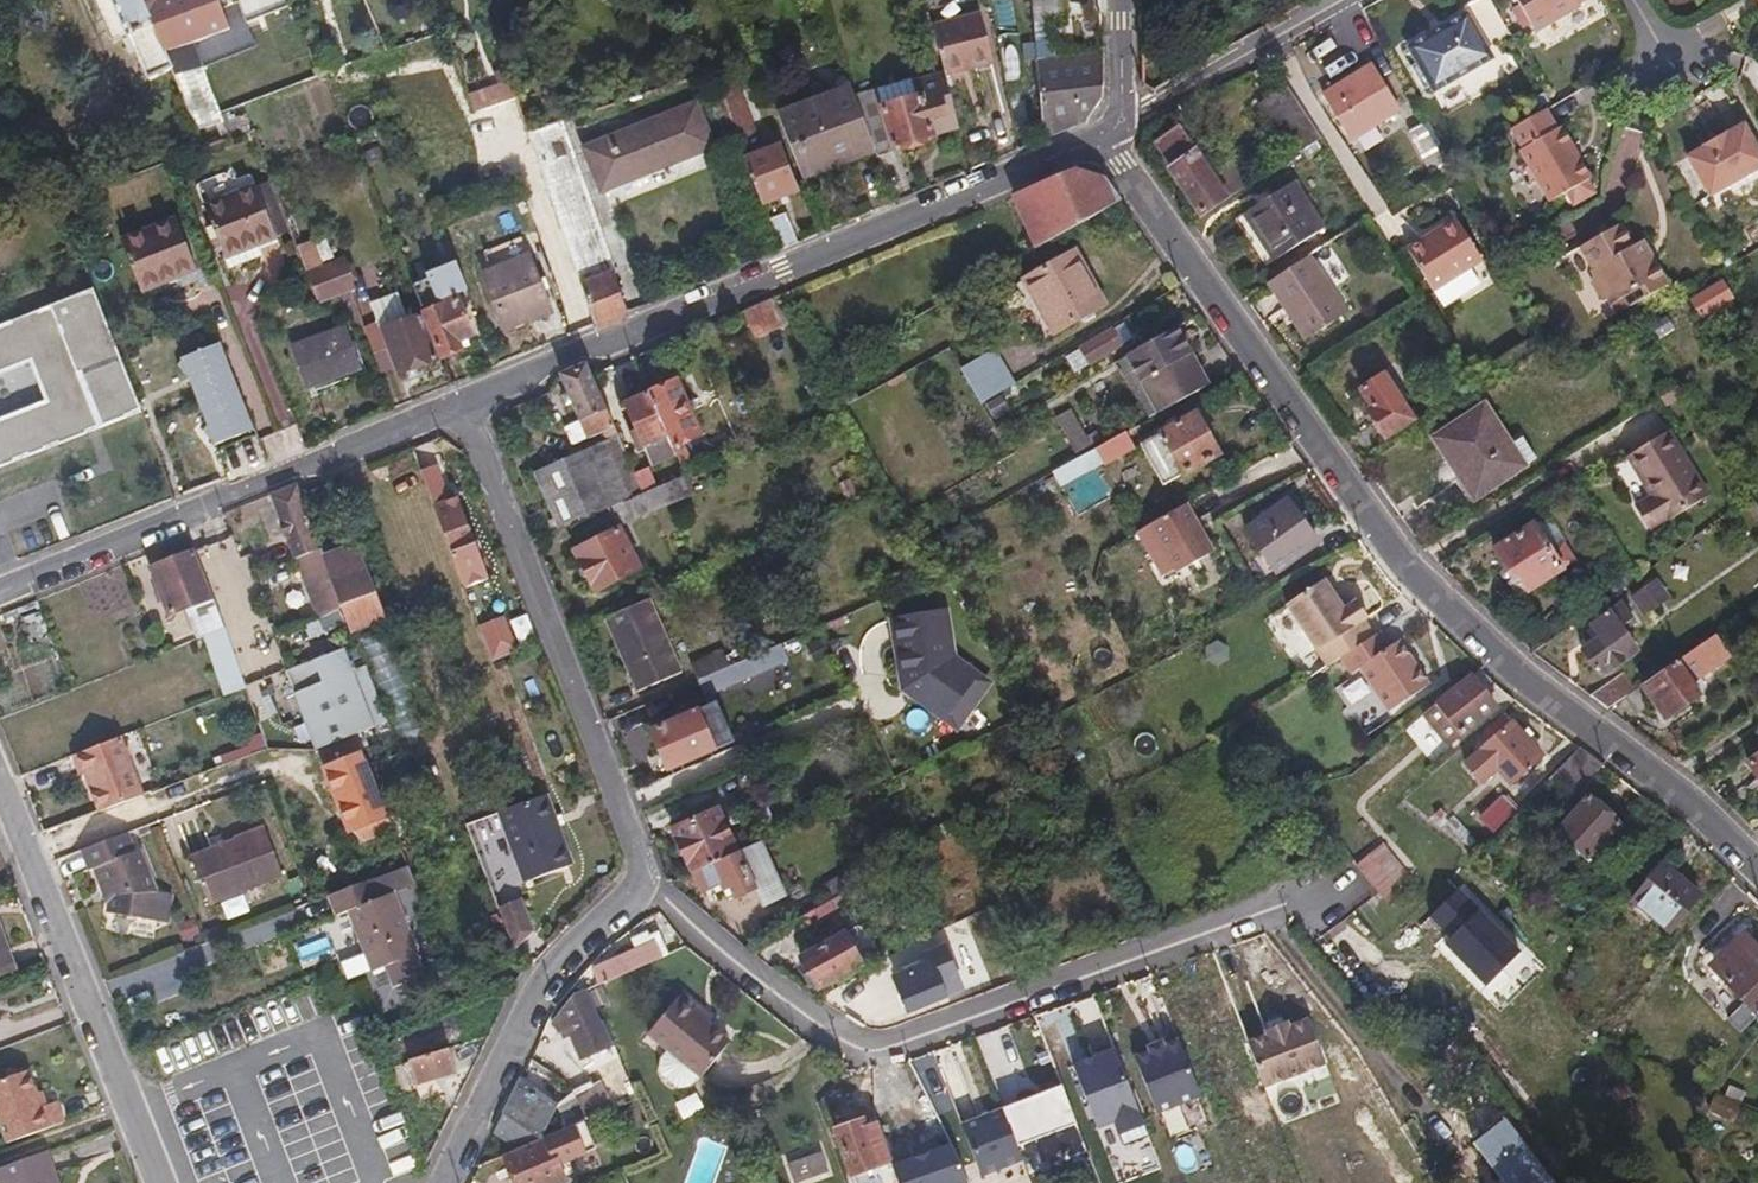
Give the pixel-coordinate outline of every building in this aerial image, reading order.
[(144,0),(94,0),(112,43),(123,38),(130,53),(136,50),(149,79),(172,68),(167,55),(144,0)] [(167,55),(195,45),(230,31),(222,12),(217,0),(144,0),(167,55)] [(222,12),(239,5),(247,25),(291,7),(288,0),(217,0),(222,12)] [(1067,0),(1034,0),(1045,140),(1088,122),(1103,103),(1103,52),(1101,52),(1051,57),(1050,22),(1068,17),(1067,0)] [(1491,0),(1485,0),(1468,11),(1470,15),(1444,29),(1447,34),(1436,41),(1432,36),(1410,48),(1434,91),(1495,57),(1490,46),(1511,34),(1491,0)] [(1534,30),(1577,6),(1575,3),(1581,0),(1517,0),(1534,30)] [(943,66),(946,77),(995,63),(981,13),(933,26),(943,66)] [(1447,34),(1444,29),(1432,36),(1436,41),(1447,34)] [(224,122),(195,45),(167,55),(172,68),(198,133),(224,122)] [(946,77),(943,66),(856,100),(876,153),(879,160),(940,137),(940,132),(959,125),(946,77)] [(1323,97),(1351,140),(1397,109),(1371,66),(1323,97)] [(743,100),(736,81),(717,89),(741,150),(760,141),(753,126),(764,121),(754,97),(743,100)] [(516,99),(511,82),(470,96),(477,113),(516,99)] [(803,180),(876,153),(856,100),(852,88),(777,117),(803,180)] [(1294,157),(1321,140),(1286,89),(1261,107),(1294,157)] [(586,150),(603,191),(714,146),(697,106),(586,150)] [(1555,128),(1545,110),(1511,130),(1521,148),(1517,150),(1547,202),(1565,192),(1585,180),(1591,177),(1580,158),(1576,161),(1569,147),(1572,145),(1561,125),(1555,128)] [(618,274),(562,121),(528,133),(529,138),(547,190),(556,215),(594,328),(596,331),(626,318),(625,315),(613,277),(618,274)] [(1757,169),(1757,151),(1742,123),(1726,133),(1724,130),(1703,142),(1704,144),(1687,155),(1710,196),(1757,169)] [(1447,165),(1427,127),(1411,135),(1436,182),(1452,175),(1447,165)] [(1201,217),(1227,201),(1180,128),(1155,143),(1201,217)] [(547,190),(529,138),(508,147),(528,197),(547,190)] [(801,193),(782,144),(744,158),(763,207),(801,193)] [(1580,158),(1572,145),(1569,147),(1576,161),(1580,158)] [(1100,176),(1075,172),(1015,197),(1037,250),(1120,204),(1100,176)] [(1593,195),(1585,180),(1565,192),(1573,206),(1593,195)] [(1293,184),(1245,216),(1275,263),(1323,230),(1293,184)] [(205,207),(225,259),(278,238),(257,187),(205,207)] [(787,214),(769,221),(780,251),(799,243),(787,214)] [(1458,220),(1409,251),(1444,308),(1477,288),(1468,273),(1484,263),(1458,220)] [(122,241),(142,290),(198,269),(179,223),(147,235),(146,232),(122,241)] [(1642,268),(1633,252),(1621,231),(1582,254),(1595,276),(1593,278),(1596,285),(1594,290),(1602,302),(1608,303),(1612,309),(1623,302),(1629,314),(1668,291),(1651,262),(1642,268)] [(318,302),(352,290),(340,256),(321,263),(313,240),(298,246),(318,302)] [(1642,246),(1633,252),(1642,268),(1651,262),(1642,246)] [(1014,288),(1043,341),(1106,307),(1076,253),(1014,288)] [(1348,315),(1310,256),(1267,285),(1306,342),(1348,315)] [(529,257),(484,275),(507,332),(552,313),(529,257)] [(416,288),(427,313),(461,300),(470,296),(460,271),(416,288)] [(1690,306),(1703,323),(1733,303),(1721,286),(1690,306)] [(96,290),(0,328),(0,376),(31,363),(35,374),(46,402),(0,420),(0,468),(90,434),(144,413),(96,290)] [(461,300),(427,313),(447,360),(466,352),(462,342),(477,335),(461,300)] [(779,328),(767,303),(744,313),(757,339),(779,328)] [(420,316),(383,331),(397,366),(400,374),(439,357),(420,316)] [(380,325),(367,331),(383,373),(397,366),(383,331),(380,325)] [(1131,342),(1121,325),(1077,351),(1078,353),(1065,360),(1074,377),(1121,351),(1121,349),(1131,342)] [(1209,387),(1176,328),(1119,361),(1151,419),(1209,387)] [(295,349),(308,386),(359,368),(345,331),(295,349)] [(1621,347),(1630,361),(1644,352),(1633,338),(1621,347)] [(257,430),(223,345),(184,360),(217,445),(257,430)] [(996,352),(961,370),(982,404),(1014,385),(996,352)] [(588,365),(560,377),(588,441),(604,433),(608,442),(619,437),(593,377),(588,365)] [(1369,414),(1385,440),(1413,420),(1383,377),(1361,391),(1373,410),(1369,414)] [(676,382),(650,394),(674,450),(701,437),(676,382)] [(1677,387),(1659,398),(1665,407),(1683,396),(1677,389),(1677,387)] [(674,450),(650,394),(647,388),(624,399),(652,466),(676,456),(674,450)] [(1523,465),(1510,446),(1484,407),(1436,439),(1463,479),(1456,484),(1468,504),(1524,466),(1523,465)] [(1090,448),(1068,413),(1053,422),(1074,457),(1090,448)] [(1197,415),(1142,445),(1164,486),(1219,455),(1197,415)] [(1135,448),(1126,433),(1096,450),(1104,464),(1135,448)] [(1635,508),(1650,530),(1666,520),(1668,523),(1709,497),(1668,433),(1627,459),(1652,497),(1635,508)] [(644,495),(619,437),(608,442),(550,467),(577,524),(578,523),(644,495)] [(1522,438),(1510,446),(1523,465),(1534,457),(1522,438)] [(1104,464),(1096,450),(1053,474),(1062,488),(1104,464)] [(435,465),(419,471),(428,496),(444,489),(435,465)] [(577,524),(550,467),(535,474),(560,531),(577,524)] [(619,528),(693,495),(685,477),(644,495),(578,523),(589,546),(576,553),(594,591),(638,572),(619,528)] [(318,619),(343,609),(333,583),(325,560),(297,486),(270,497),(318,619)] [(449,501),(444,489),(428,496),(464,591),(487,582),(454,499),(449,501)] [(1246,531),(1278,574),(1318,544),(1287,502),(1246,531)] [(1214,553),(1187,506),(1150,527),(1177,574),(1214,553)] [(1560,567),(1548,550),(1529,524),(1494,549),(1512,574),(1506,583),(1514,594),(1524,592),(1560,567)] [(1561,541),(1548,550),(1560,567),(1573,558),(1561,541)] [(366,570),(357,546),(325,560),(333,583),(366,570)] [(202,639),(204,638),(225,630),(195,552),(152,569),(170,616),(191,607),(194,612),(185,616),(193,633),(198,631),(202,639)] [(333,583),(343,609),(352,632),(386,620),(366,570),(333,583)] [(1339,602),(1326,582),(1289,607),(1331,670),(1344,661),(1377,638),(1366,623),(1371,619),(1359,602),(1352,607),(1346,612),(1339,602)] [(1632,599),(1644,616),(1666,600),(1655,583),(1632,599)] [(1345,598),(1339,602),(1346,612),(1352,607),(1345,598)] [(949,648),(940,601),(886,610),(901,693),(952,731),(991,679),(949,648)] [(1582,652),(1601,679),(1638,652),(1621,629),(1633,620),(1622,606),(1592,628),(1599,639),(1582,652)] [(610,634),(637,694),(683,674),(656,614),(610,634)] [(502,622),(479,630),(487,652),(511,643),(502,622)] [(242,677),(225,630),(204,638),(229,696),(246,689),(242,677)] [(1382,634),(1377,638),(1344,661),(1356,676),(1365,670),(1397,710),(1436,683),(1403,641),(1393,649),(1382,634)] [(1728,655),(1715,636),(1695,650),(1708,669),(1728,655)] [(515,654),(511,643),(487,652),(492,664),(515,654)] [(729,668),(698,682),(705,698),(787,662),(780,645),(729,668)] [(387,725),(365,667),(352,673),(343,651),(287,672),(317,751),(387,725)] [(691,666),(698,682),(729,668),(721,652),(691,666)] [(1635,691),(1624,699),(1637,718),(1655,705),(1666,719),(1698,697),(1675,664),(1635,691)] [(1624,699),(1635,691),(1622,675),(1591,697),(1609,709),(1624,699)] [(1496,710),(1471,679),(1424,717),(1450,747),(1496,710)] [(1543,757),(1502,712),(1495,719),(1499,722),(1488,733),(1494,739),(1465,767),(1482,784),(1497,772),(1511,786),(1543,757)] [(715,751),(699,715),(698,713),(652,734),(669,771),(715,751)] [(259,731),(224,741),(229,760),(265,750),(259,731)] [(144,797),(120,738),(73,757),(81,775),(85,776),(100,813),(144,797)] [(1024,756),(1030,768),(1047,759),(1040,747),(1024,756)] [(388,818),(362,753),(338,762),(333,750),(320,755),(351,832),(388,818)] [(1603,769),(1580,751),(1556,775),(1582,794),(1603,769)] [(1757,780),(1757,759),(1748,766),(1757,780)] [(546,795),(542,797),(498,812),(522,883),(572,865),(546,795)] [(1496,834),(1517,813),(1504,798),(1482,819),(1496,834)] [(1569,855),(1583,867),(1619,826),(1587,800),(1557,833),(1575,849),(1569,855)] [(694,875),(738,853),(717,811),(673,831),(694,875)] [(193,860),(209,905),(284,878),(267,833),(193,860)] [(136,853),(128,834),(83,851),(90,871),(96,868),(104,888),(108,887),(113,895),(110,915),(151,921),(157,893),(141,851),(136,853)] [(760,843),(738,853),(694,875),(702,894),(720,885),(727,899),(733,896),(736,899),(753,891),(755,890),(749,878),(764,871),(761,862),(768,858),(760,843)] [(1382,847),(1356,868),(1384,901),(1409,879),(1382,847)] [(785,898),(768,858),(761,862),(764,871),(749,878),(755,890),(753,891),(762,910),(785,898)] [(1661,867),(1633,904),(1670,934),(1699,898),(1661,867)] [(834,900),(866,882),(858,868),(827,886),(834,900)] [(890,889),(882,874),(866,882),(834,900),(799,920),(811,943),(847,922),(843,916),(890,889)] [(349,913),(379,901),(371,882),(330,897),(337,917),(349,913)] [(1519,955),(1456,893),(1430,920),(1451,940),(1445,947),(1486,989),(1519,955)] [(395,895),(379,901),(349,913),(372,973),(418,955),(395,895)] [(518,903),(497,912),(509,943),(531,933),(518,903)] [(16,973),(0,930),(0,979),(16,973)] [(631,941),(635,950),(655,941),(662,958),(667,956),(657,933),(645,938),(644,936),(631,941)] [(803,958),(819,989),(863,967),(846,936),(803,958)] [(1757,1016),(1757,1015),(1757,952),(1756,954),(1740,938),(1714,964),(1729,980),(1725,984),(1757,1016)] [(591,971),(597,987),(662,958),(655,941),(635,950),(591,971)] [(896,981),(910,1012),(963,989),(946,949),(926,958),(930,967),(896,981)] [(610,1047),(601,1023),(596,1025),(583,994),(573,997),(550,1024),(559,1034),(567,1030),(579,1060),(610,1047)] [(679,995),(646,1034),(700,1077),(728,1042),(696,1016),(700,1011),(679,995)] [(1306,1015),(1245,1038),(1263,1087),(1324,1064),(1306,1015)] [(1201,1097),(1178,1037),(1163,1039),(1144,1047),(1133,1053),(1158,1113),(1201,1097)] [(155,1048),(163,1071),(187,1064),(179,1040),(155,1048)] [(456,1072),(449,1050),(410,1062),(418,1086),(456,1072)] [(1116,1052),(1074,1067),(1097,1130),(1116,1123),(1125,1146),(1148,1138),(1116,1052)] [(63,1124),(56,1103),(42,1108),(28,1071),(0,1082),(0,1125),(7,1144),(63,1124)] [(518,1078),(492,1133),(516,1150),(528,1145),(555,1105),(518,1078)] [(599,1081),(575,1091),(587,1121),(611,1111),(599,1081)] [(1634,1097),(1625,1086),(1611,1098),(1617,1107),(1634,1097)] [(1730,1087),(1726,1096),(1742,1103),(1746,1094),(1730,1087)] [(1063,1089),(1019,1106),(1034,1145),(1044,1172),(1089,1155),(1063,1089)] [(555,1105),(565,1130),(583,1124),(587,1121),(575,1091),(555,1105)] [(1741,1107),(1717,1096),(1710,1112),(1734,1123),(1741,1107)] [(1019,1106),(1004,1112),(1018,1150),(1034,1145),(1019,1106)] [(1004,1112),(963,1127),(982,1179),(1023,1164),(1018,1150),(1004,1112)] [(834,1130),(852,1182),(872,1182),(875,1182),(871,1169),(888,1162),(875,1126),(863,1130),(860,1122),(834,1130)] [(1477,1141),(1511,1182),(1551,1182),(1502,1122),(1477,1141)] [(504,1156),(515,1182),(561,1182),(563,1182),(557,1165),(594,1150),(583,1124),(565,1130),(528,1145),(516,1150),(504,1156)] [(961,1168),(955,1156),(952,1157),(940,1130),(923,1137),(942,1177),(961,1168)] [(45,1153),(0,1168),(0,1176),(3,1182),(56,1182),(45,1153)] [(787,1165),(793,1182),(797,1182),(825,1173),(818,1155),(787,1165)]
